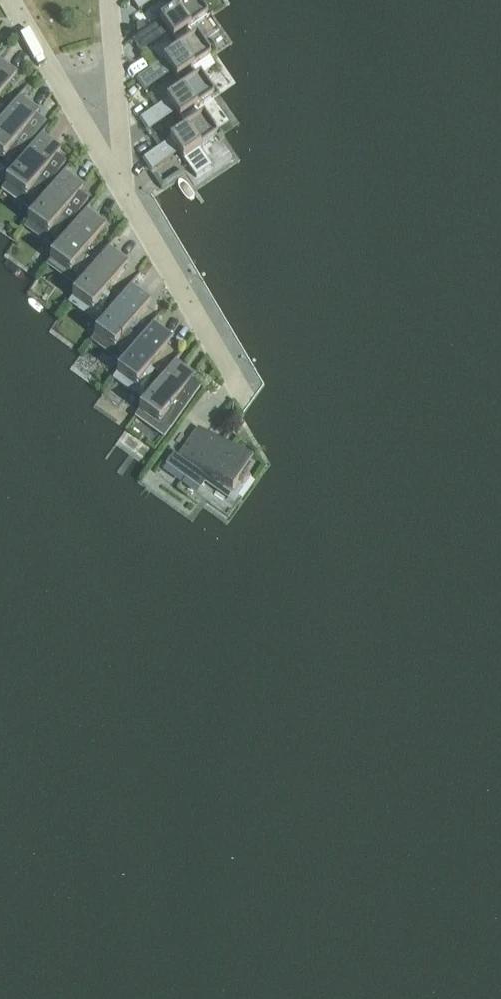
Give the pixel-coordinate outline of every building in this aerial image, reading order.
[(139,12),(156,0),(130,0),(139,12)] [(173,41),(179,50),(180,50),(196,39),(189,30),(206,18),(194,0),(192,0),(177,10),(176,10),(147,30),(137,37),(133,40),(142,52),(168,34),(172,41),(173,41)] [(176,10),(177,10),(192,0),(169,0),(169,1),(170,1),(176,10)] [(142,22),(136,26),(137,37),(147,30),(142,22)] [(171,74),(176,81),(183,90),(199,79),(192,69),(209,58),(196,38),(196,39),(180,50),(179,50),(160,63),(155,67),(137,80),(145,92),(171,74)] [(154,54),(149,58),(155,67),(160,63),(154,54)] [(16,73),(0,62),(0,96),(16,73)] [(174,114),(179,121),(180,121),(186,130),(202,119),(196,109),(213,98),(199,78),(199,79),(183,90),(140,119),(148,132),(174,114)] [(0,123),(0,161),(10,168),(20,145),(16,142),(38,111),(20,98),(29,84),(28,84),(0,123)] [(186,130),(143,159),(152,172),(178,154),(182,161),(183,160),(196,178),(212,167),(199,149),(216,137),(203,118),(202,119),(186,130)] [(51,121),(5,186),(32,206),(41,187),(46,190),(68,158),(67,158),(65,161),(56,155),(61,149),(42,135),(52,122),(51,121)] [(73,159),(27,224),(54,243),(62,226),(68,228),(91,196),(90,196),(87,199),(78,193),(83,186),(64,173),(74,160),(73,159)] [(95,197),(49,261),(77,281),(87,259),(83,256),(105,224),(86,211),(96,197),(95,197)] [(78,290),(71,299),(99,319),(109,296),(105,293),(127,262),(109,248),(118,235),(117,234),(96,265),(78,290)] [(77,281),(74,287),(78,290),(96,265),(87,259),(77,281)] [(140,272),(94,337),(121,356),(132,334),(127,331),(150,300),(131,286),(141,273),(140,272)] [(124,363),(116,375),(143,394),(154,372),(150,369),(172,337),(153,324),(163,311),(162,310),(140,340),(124,363)] [(121,356),(120,360),(124,363),(140,340),(132,334),(121,356)] [(184,348),(138,412),(166,432),(168,428),(170,430),(202,385),(192,378),(194,375),(176,362),(185,348),(184,348)] [(174,454),(165,466),(201,492),(205,485),(228,501),(246,476),(252,467),(198,429),(179,456),(168,449),(167,450),(174,454)]
